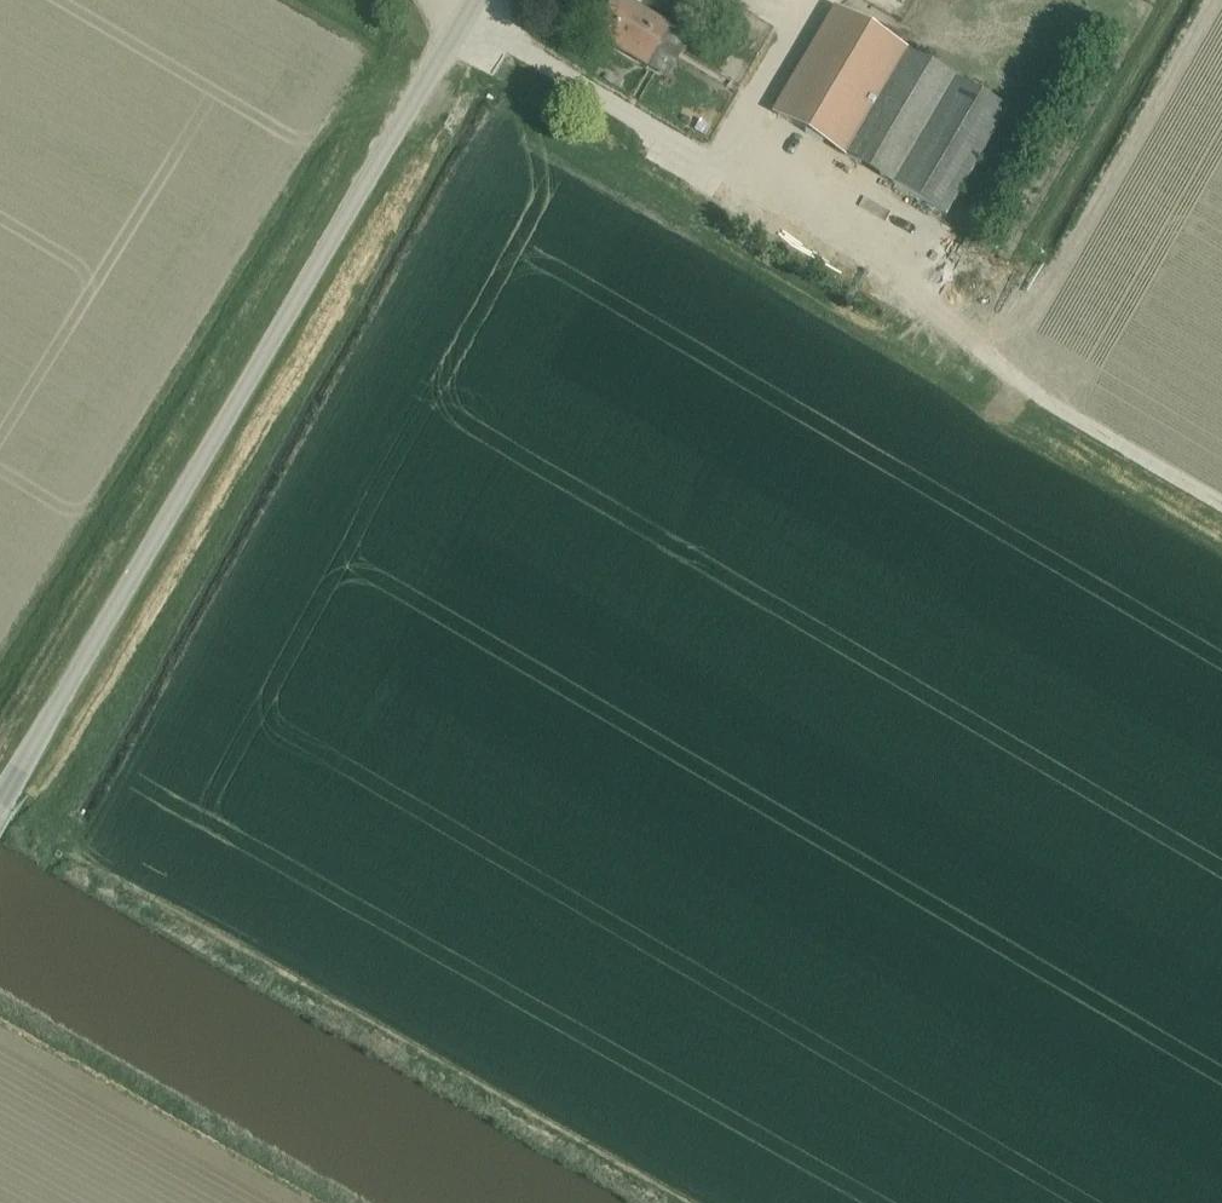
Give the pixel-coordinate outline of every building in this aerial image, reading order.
[(627,1),(625,0),(615,0),(595,34),(646,65),(669,26),(666,24),(680,0),(628,0),(627,1)] [(910,52),(834,8),(773,112),(849,157),(910,52)] [(958,80),(910,52),(849,157),(897,185),(958,80)] [(958,80),(897,185),(946,214),(1007,109),(958,80)]
